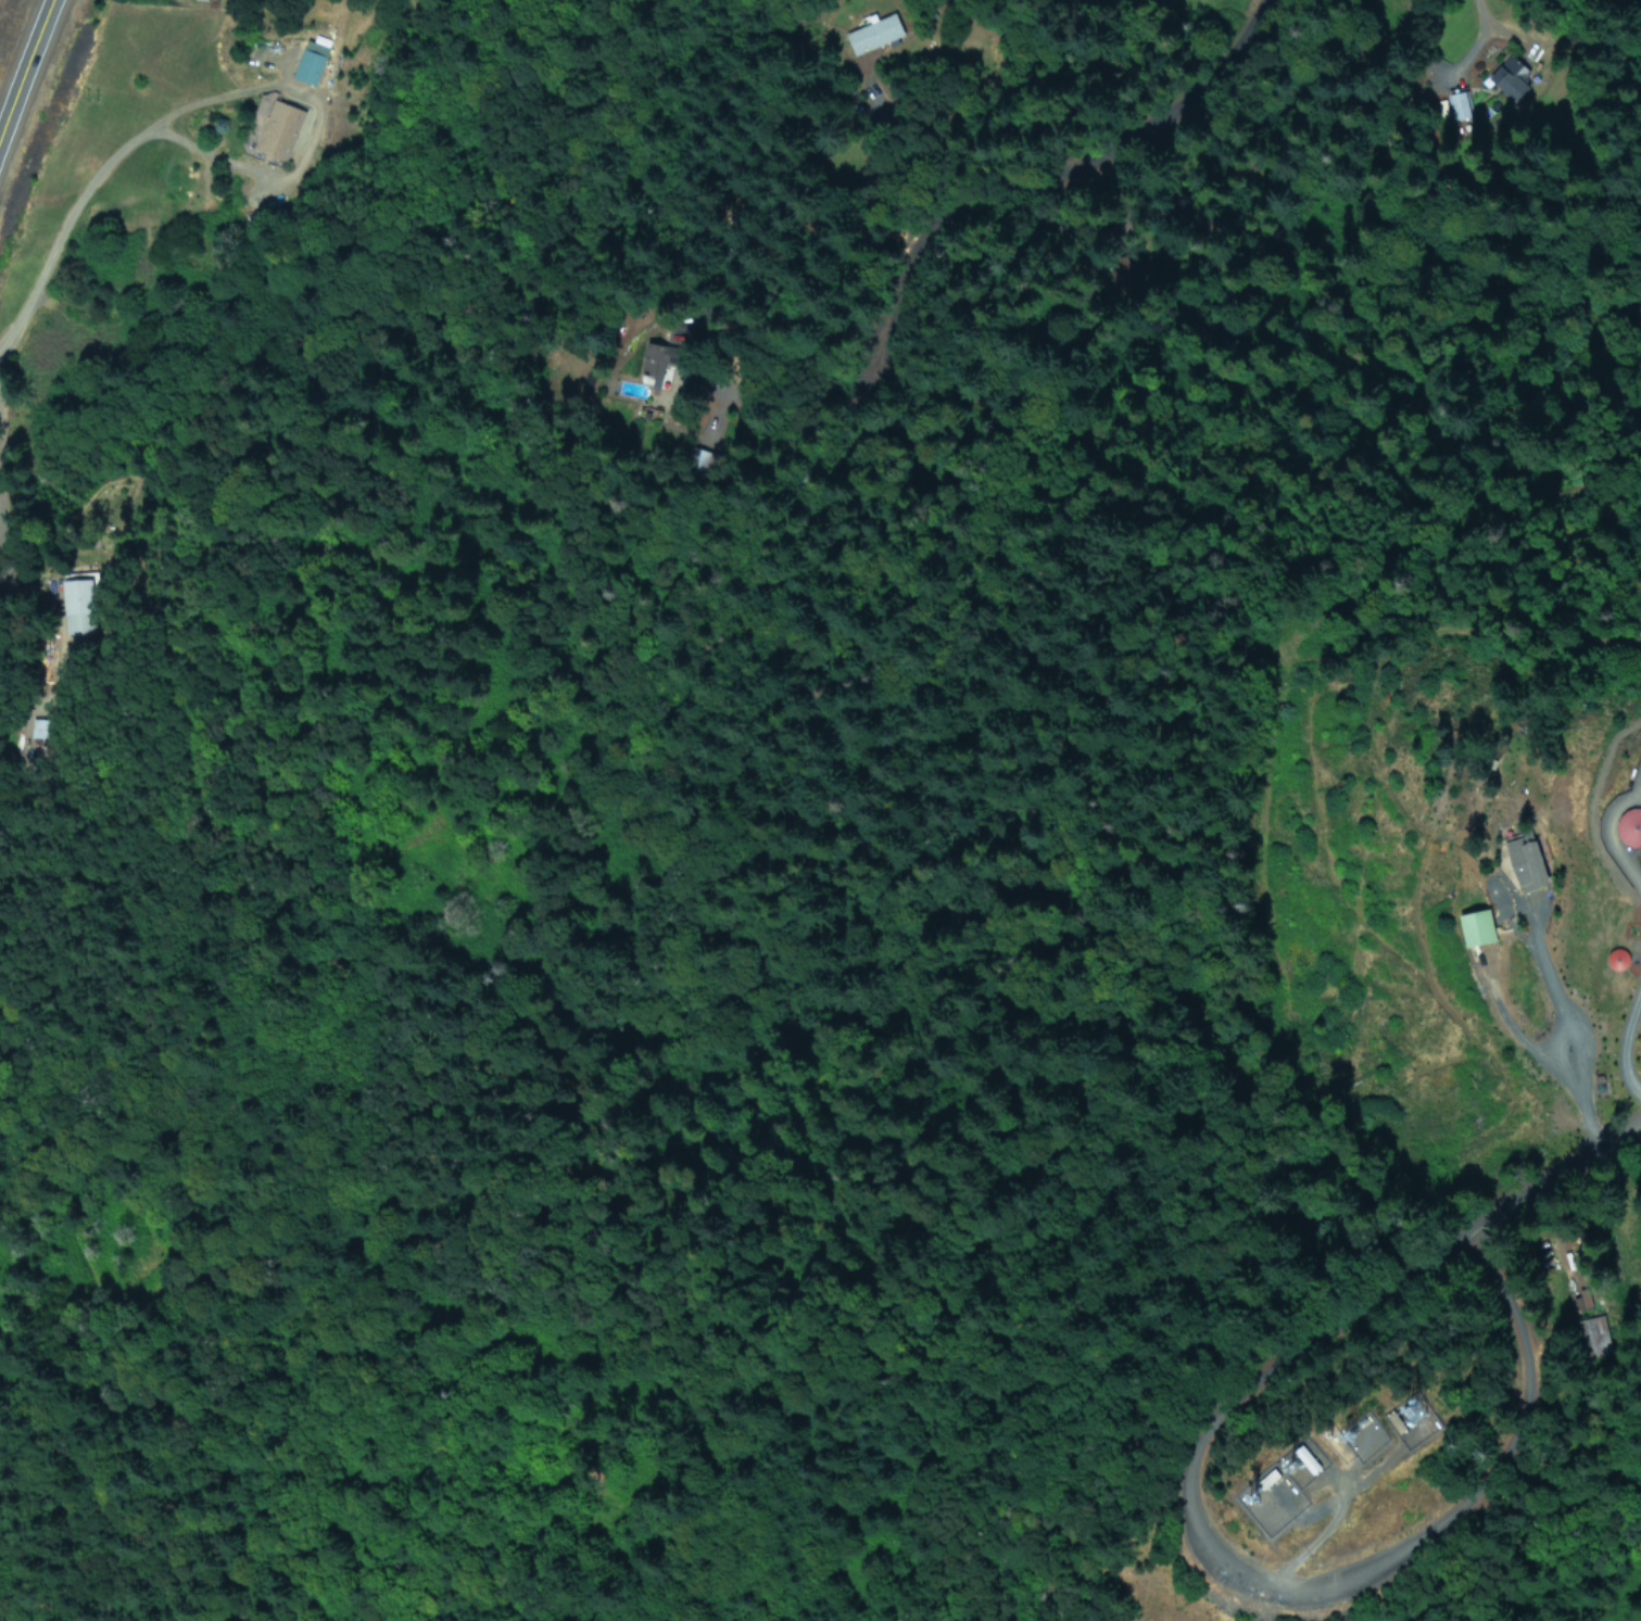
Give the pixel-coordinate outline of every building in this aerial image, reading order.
[(901,38),(892,14),(842,35),(851,58),(901,38)] [(313,87),(323,56),(299,49),(289,79),(313,87)] [(1486,79),(1513,105),(1535,81),(1509,56),(1486,79)] [(1452,123),(1472,118),(1466,92),(1447,96),(1452,123)] [(270,100),(251,151),(283,163),(302,113),(270,100)] [(659,379),(666,347),(643,343),(636,375),(659,379)] [(64,573),(66,636),(98,635),(96,572),(64,573)] [(50,738),(50,718),(31,718),(30,737),(50,738)] [(1628,806),(1625,837),(1640,844),(1640,807),(1628,806)] [(1499,841),(1510,883),(1538,874),(1527,833),(1499,841)] [(1462,948),(1491,941),(1482,907),(1453,915),(1462,948)] [(1619,969),(1635,958),(1625,944),(1609,955),(1619,969)] [(1598,1303),(1592,1286),(1581,1290),(1582,1295),(1573,1298),(1577,1310),(1598,1303)] [(1604,1356),(1604,1318),(1579,1318),(1579,1356),(1604,1356)] [(1401,1417),(1412,1435),(1421,1429),(1410,1411),(1401,1417)] [(1290,1451),(1309,1474),(1317,1468),(1298,1444),(1290,1451)] [(1253,1482),(1260,1491),(1276,1477),(1270,1469),(1253,1482)]
